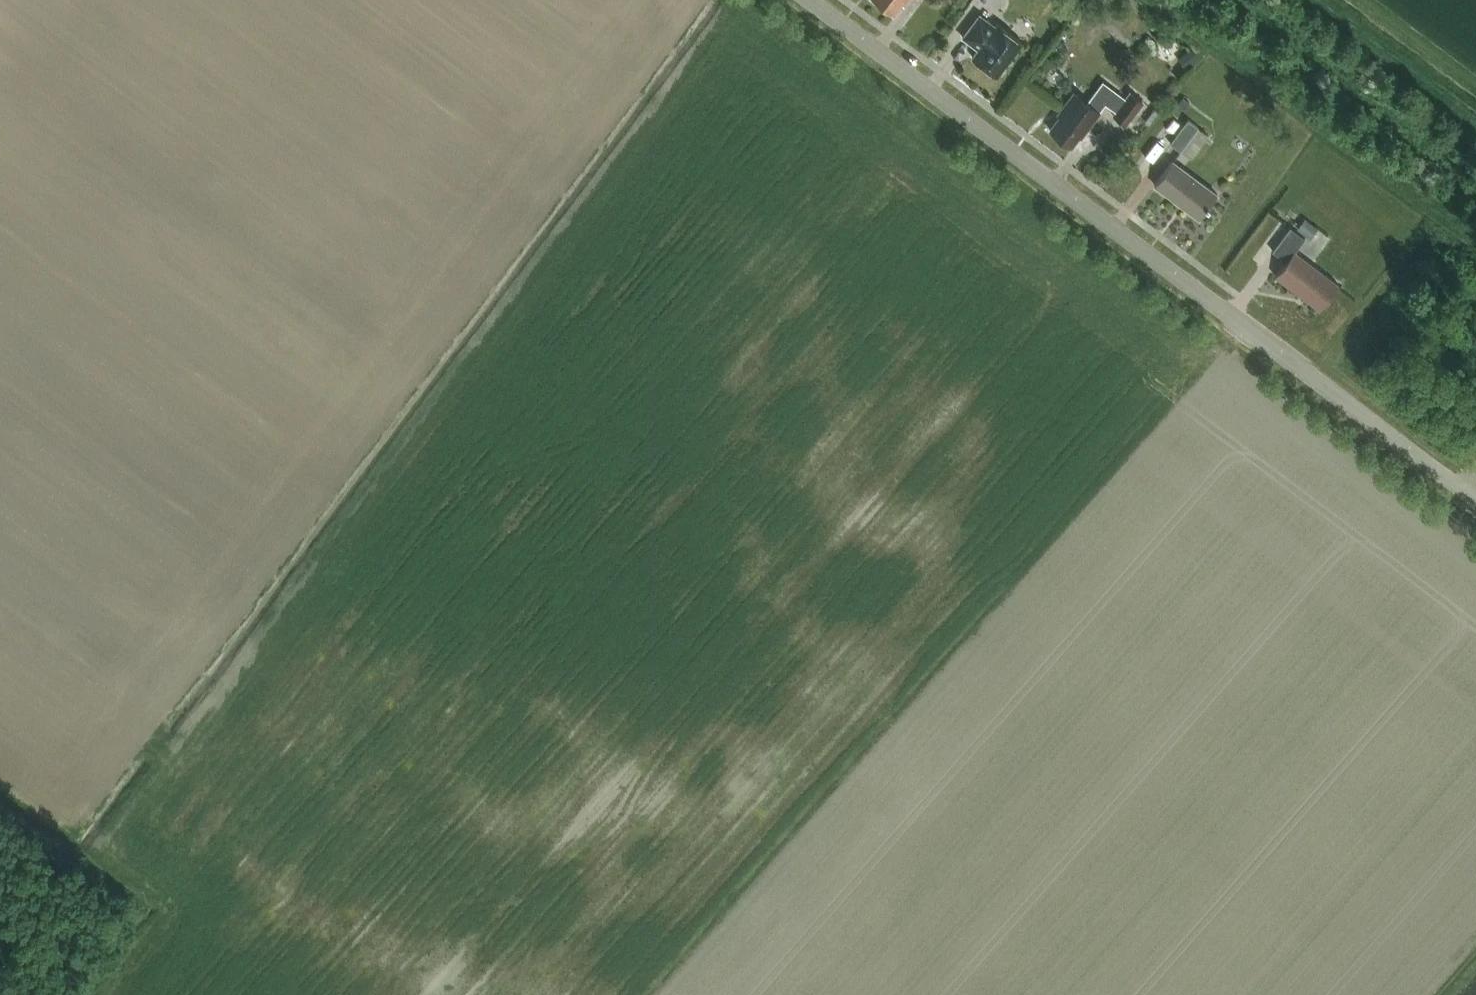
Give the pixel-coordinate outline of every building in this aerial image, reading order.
[(896,12),(903,2),(905,3),(908,0),(879,0),(896,12)] [(978,47),(972,55),(997,74),(1022,40),(997,21),(995,24),(979,12),(962,35),(978,47)] [(1192,48),(1182,55),(1189,65),(1199,58),(1192,48)] [(1066,107),(1050,127),(1072,144),(1080,134),(1082,135),(1101,111),(1099,109),(1106,100),(1118,109),(1114,113),(1127,123),(1145,101),(1132,91),(1127,98),(1105,81),(1089,101),(1076,90),(1064,106),(1066,107)] [(1189,156),(1207,133),(1186,117),(1169,140),(1189,156)] [(1199,217),(1217,193),(1173,160),(1155,184),(1199,217)] [(1307,219),(1299,230),(1311,239),(1319,229),(1307,219)] [(1319,308),(1339,282),(1295,249),(1304,237),(1292,227),(1274,250),(1288,260),(1276,275),(1319,308)]
